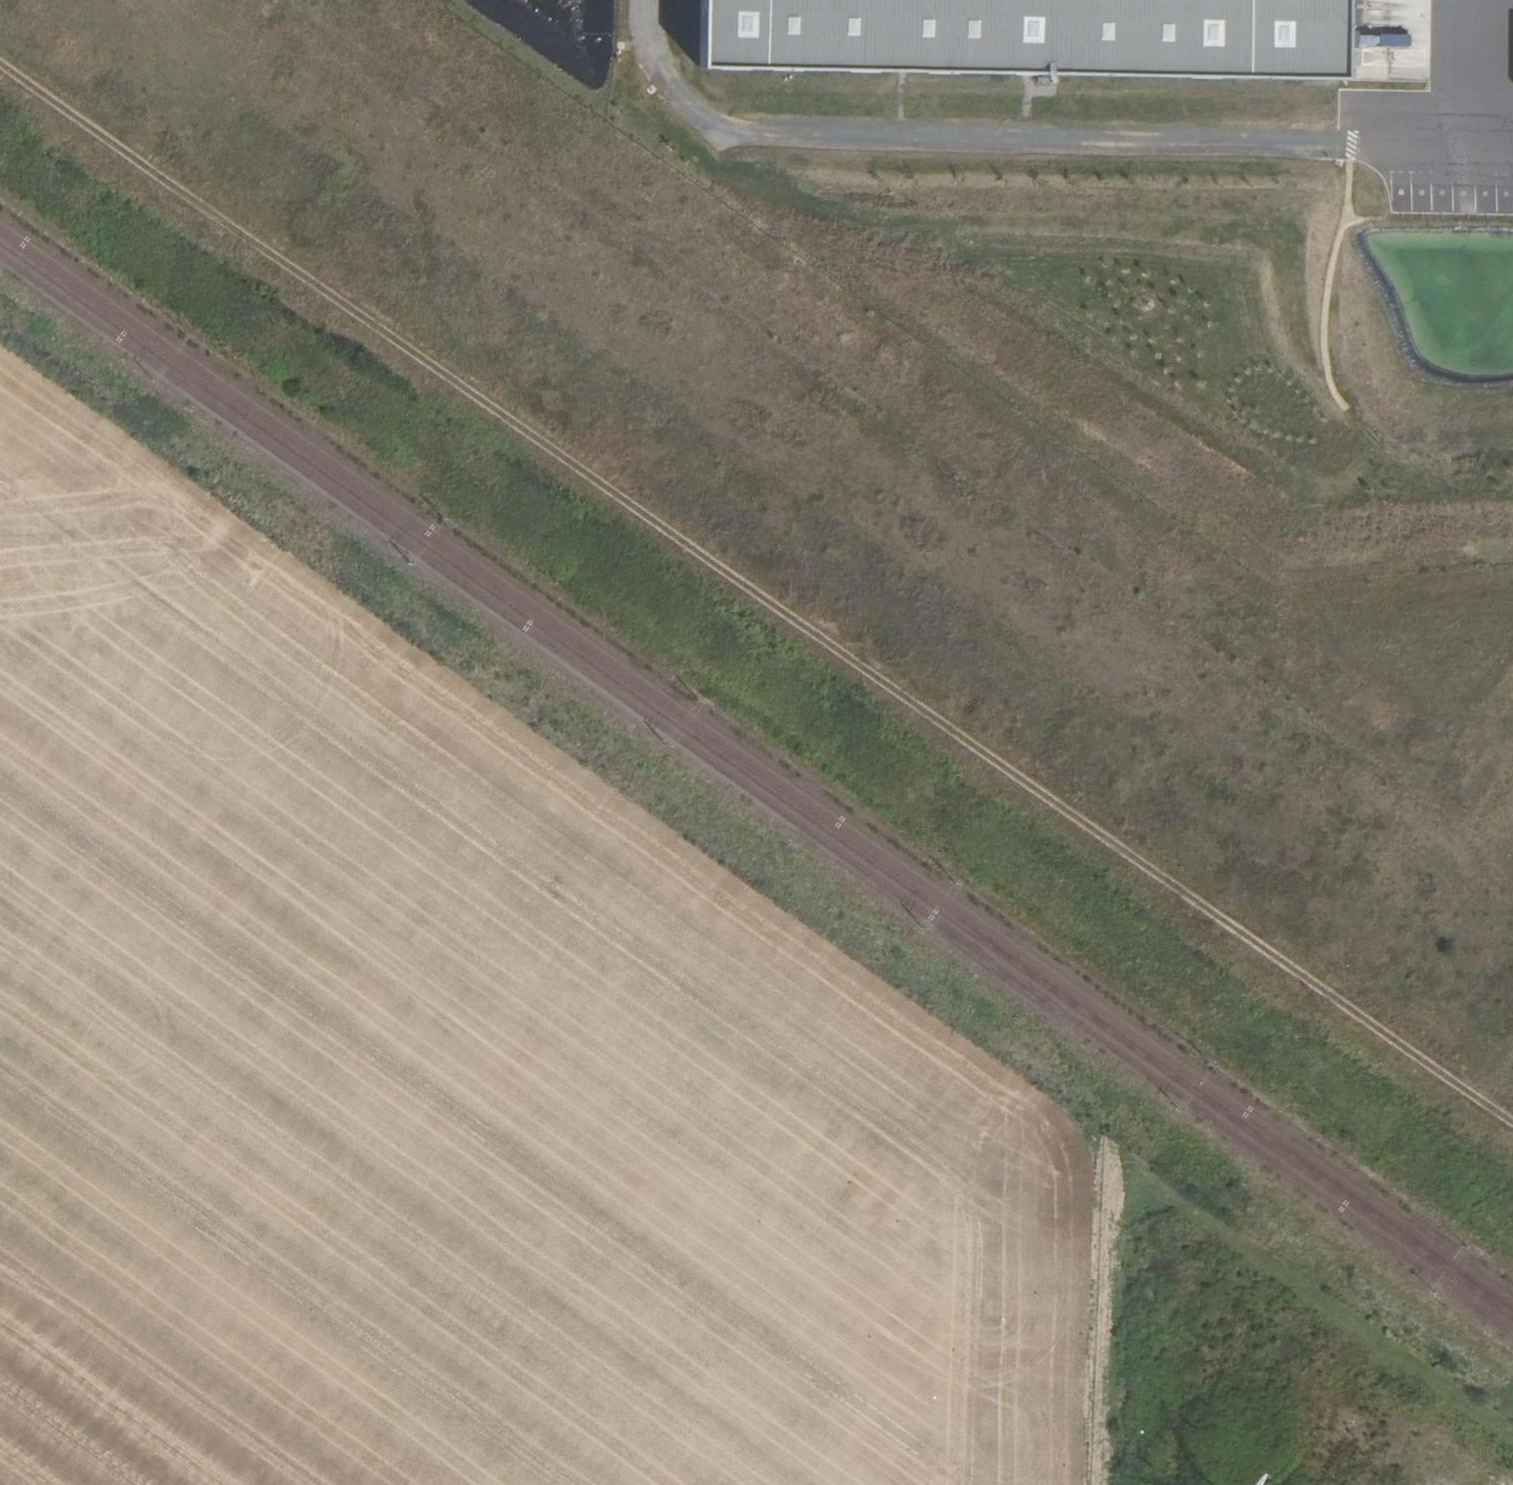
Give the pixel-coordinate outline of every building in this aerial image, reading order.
[(701,60),(1347,71),(1348,0),(702,0),(701,60)]
